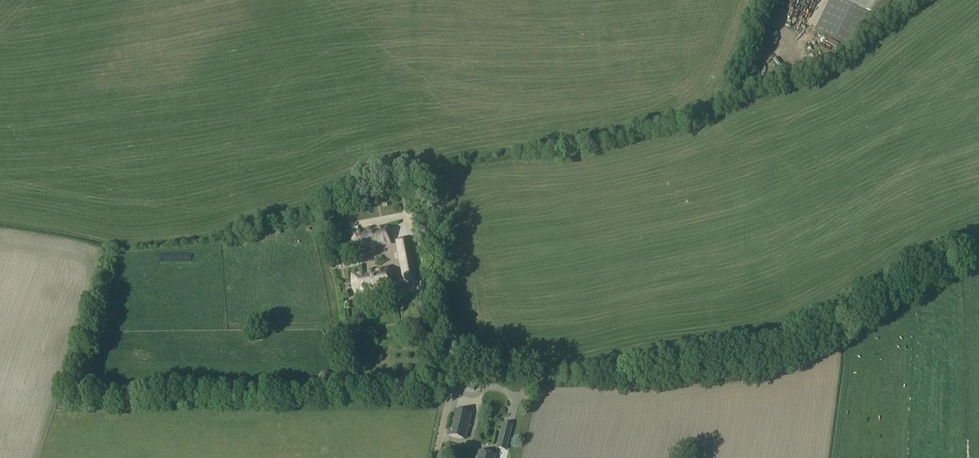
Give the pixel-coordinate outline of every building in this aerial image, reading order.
[(815,32),(851,50),(882,22),(914,0),(830,0),(815,32)] [(355,251),(368,247),(376,246),(389,244),(389,240),(389,236),(388,232),(386,228),(373,232),(365,233),(352,234),(352,239),(352,243),(353,247),(355,251)] [(414,275),(408,240),(401,241),(407,276),(414,275)] [(369,291),(377,290),(391,288),(391,284),(390,279),(389,274),(387,270),(374,274),(366,275),(353,276),(353,281),(353,286),(354,290),(356,295),(369,291)] [(464,440),(470,415),(455,411),(448,436),(464,440)] [(509,436),(500,434),(496,449),(505,451),(509,436)]
